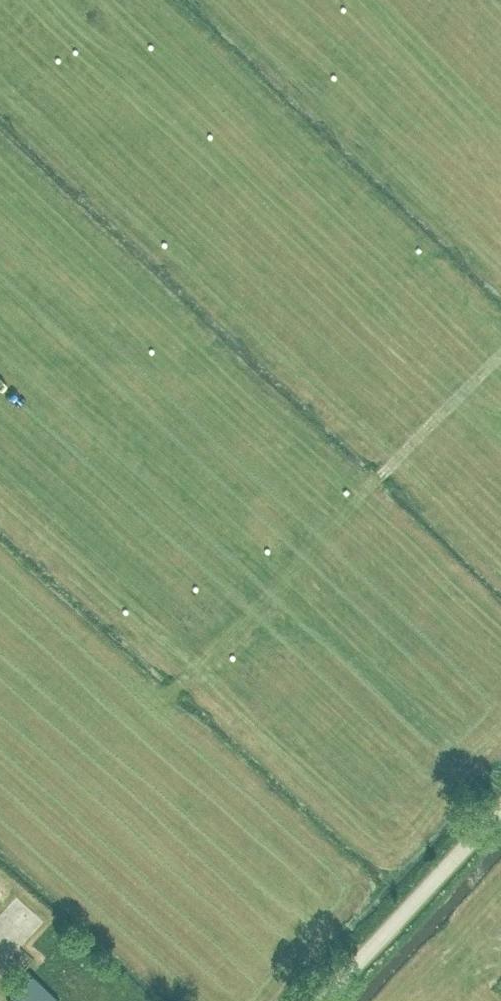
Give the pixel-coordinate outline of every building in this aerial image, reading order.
[(0,975),(0,1000),(16,1000),(22,994),(1,974),(0,975)]
